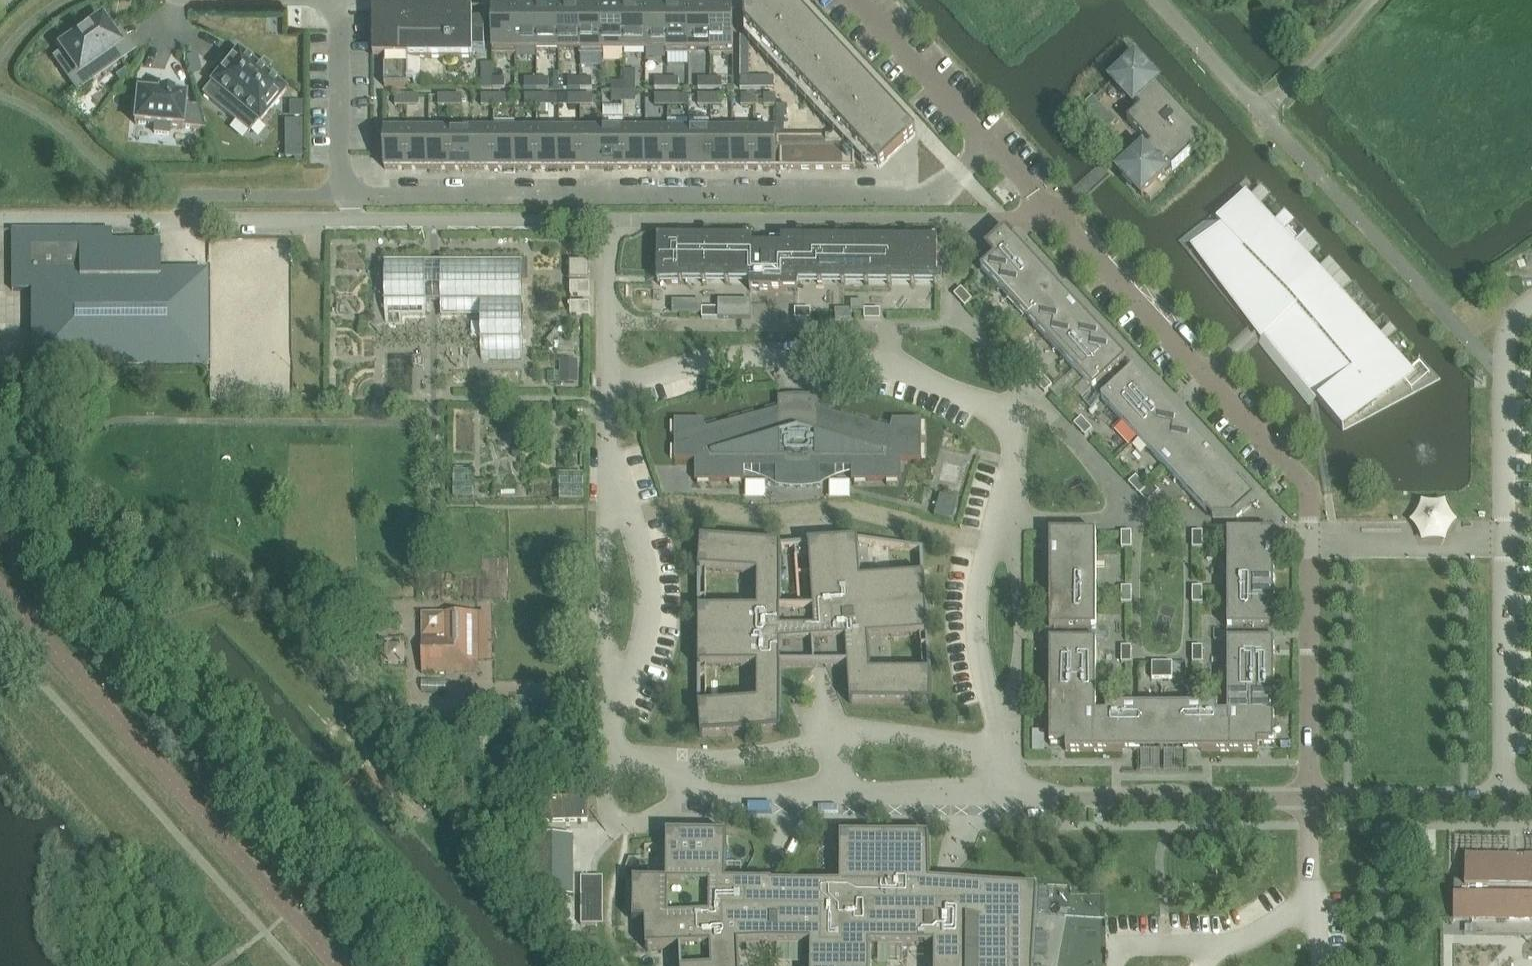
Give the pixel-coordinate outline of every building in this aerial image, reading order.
[(5,10),(15,0),(0,0),(0,5),(5,10)] [(745,10),(745,16),(745,26),(841,129),(831,137),(777,137),(777,170),(855,170),(855,156),(855,155),(861,150),(878,169),(879,171),(916,136),(917,136),(907,126),(790,0),(762,0),(751,10),(745,10)] [(409,88),(409,59),(474,59),(474,52),(485,52),(485,23),(474,23),(474,10),(374,10),(374,60),(385,60),(385,88),(409,88)] [(515,10),(493,10),(493,56),(515,56),(515,10)] [(537,10),(515,10),(515,56),(516,56),(517,51),(537,51),(537,10)] [(559,10),(537,10),(537,51),(559,51),(559,10)] [(581,10),(559,10),(559,51),(580,51),(580,56),(581,56),(581,10)] [(603,10),(581,10),(581,56),(603,56),(603,10)] [(624,10),(603,10),(603,56),(603,51),(624,51),(624,10)] [(646,10),(624,10),(624,51),(646,51),(646,10)] [(667,10),(646,10),(646,51),(667,51),(667,56),(667,10)] [(689,10),(667,10),(667,56),(689,56),(689,10)] [(690,53),(711,53),(711,10),(689,10),(689,56),(690,56),(690,53)] [(711,10),(711,53),(713,53),(713,56),(733,56),(733,10),(711,10)] [(101,22),(62,49),(78,73),(68,80),(77,92),(121,60),(114,49),(118,46),(101,22)] [(749,79),(749,39),(741,38),(741,90),(761,90),(761,79),(749,79)] [(212,84),(203,94),(212,102),(222,110),(236,121),(249,133),(258,122),(259,124),(286,91),(237,50),(210,83),(212,84)] [(1158,84),(1136,60),(1113,82),(1134,106),(1135,105),(1141,111),(1128,123),(1151,148),(1145,153),(1144,151),(1120,173),(1142,197),(1166,175),(1164,173),(1169,168),(1173,172),(1207,141),(1156,86),(1158,84)] [(482,90),(493,89),(493,79),(493,65),(482,65),(482,90)] [(505,79),(493,79),(493,89),(505,89),(505,79)] [(537,79),(525,79),(525,89),(537,89),(537,79)] [(549,89),(549,79),(537,79),(537,89),(549,89)] [(581,79),(569,79),(569,89),(581,89),(581,79)] [(593,89),(593,79),(581,79),(581,89),(593,89)] [(667,79),(655,80),(655,90),(667,90),(667,79)] [(679,90),(679,80),(667,79),(667,90),(679,90)] [(711,79),(699,79),(699,90),(711,90),(711,79)] [(723,90),(723,80),(711,79),(711,90),(723,90)] [(624,83),(612,83),(612,93),(624,93),(624,83)] [(636,83),(624,83),(624,93),(625,93),(636,93),(636,83)] [(159,95),(137,93),(134,124),(155,126),(154,134),(168,136),(169,128),(182,129),(204,131),(198,108),(184,107),(185,98),(173,96),(173,94),(159,93),(159,95)] [(612,93),(612,103),(625,103),(625,93),(624,93),(612,93)] [(636,103),(636,93),(625,93),(625,103),(636,103)] [(396,97),(396,107),(407,107),(407,97),(396,97)] [(420,107),(420,97),(407,97),(407,107),(420,107)] [(439,97),(439,107),(451,107),(451,97),(439,97)] [(451,107),(463,107),(463,97),(451,97),(451,107)] [(494,97),(482,97),(482,107),(494,107),(494,97)] [(494,107),(506,107),(506,97),(494,97),(494,107)] [(526,97),(526,107),(538,107),(538,97),(526,97)] [(538,107),(549,107),(549,97),(538,97),(538,107)] [(569,97),(569,107),(581,107),(581,97),(569,97)] [(593,107),(593,97),(581,97),(581,107),(593,107)] [(655,97),(655,107),(668,107),(668,97),(655,97)] [(679,107),(679,97),(668,97),(668,107),(679,107)] [(699,97),(699,107),(711,107),(711,97),(699,97)] [(723,107),(723,97),(711,97),(711,107),(723,107)] [(742,97),(742,107),(754,107),(754,97),(742,97)] [(776,97),(764,97),(764,107),(777,107),(776,97)] [(304,104),(292,104),(292,119),(304,119),(304,104)] [(788,107),(777,107),(777,120),(788,120),(788,107)] [(1093,117),(1083,126),(1097,141),(1106,132),(1093,117)] [(302,123),(286,123),(286,142),(302,142),(302,123)] [(407,133),(385,133),(385,170),(407,170),(407,133)] [(429,170),(429,133),(407,133),(407,170),(429,170)] [(451,170),(451,133),(429,133),(429,170),(451,170)] [(473,170),(473,133),(451,133),(451,170),(473,170)] [(494,170),(494,133),(473,133),(473,170),(494,170)] [(516,170),(516,133),(494,133),(494,170),(516,170)] [(538,170),(538,133),(516,133),(516,170),(538,170)] [(559,170),(559,133),(538,133),(538,170),(559,170)] [(581,170),(581,133),(559,133),(559,170),(581,170)] [(603,170),(603,133),(581,133),(581,170),(603,170)] [(625,170),(625,133),(603,133),(603,170),(625,170)] [(646,170),(646,133),(625,133),(625,170),(646,170)] [(668,170),(668,133),(646,133),(646,170),(668,170)] [(690,170),(690,133),(668,133),(668,170),(690,170)] [(711,170),(711,133),(690,133),(690,170),(711,170)] [(733,170),(733,133),(711,133),(711,170),(733,170)] [(755,170),(755,133),(733,133),(733,170),(755,170)] [(777,170),(777,137),(777,133),(755,133),(755,170),(777,170)] [(1217,221),(1223,227),(1196,251),(1259,324),(1265,318),(1269,323),(1274,328),(1264,337),(1323,399),(1345,424),(1406,372),(1246,195),(1248,193),(1247,192),(1217,221)] [(12,291),(37,291),(38,363),(201,362),(201,279),(160,278),(159,242),(111,242),(111,231),(12,231),(12,291)] [(995,258),(982,271),(1094,392),(1097,389),(1105,397),(1102,400),(1167,471),(1208,514),(1214,521),(1234,521),(1256,501),(1200,439),(1192,431),(1135,370),(1132,373),(1124,364),(1127,361),(1072,302),(1053,281),(1006,231),(987,250),(995,258)] [(798,284),(798,278),(938,279),(938,241),(782,240),(782,248),(753,247),(753,240),(681,240),(681,276),(751,278),(751,284),(749,284),(749,285),(751,285),(750,292),(799,292),(799,286),(800,286),(800,284),(798,284)] [(528,262),(380,262),(380,284),(386,284),(386,323),(403,323),(403,317),(427,318),(427,304),(442,304),(442,317),(483,318),(482,362),(522,362),(522,284),(528,284),(528,262)] [(590,281),(590,263),(570,262),(570,281),(590,281)] [(588,285),(571,285),(571,295),(587,295),(591,295),(591,285),(588,285)] [(964,306),(971,300),(962,289),(954,296),(964,306)] [(719,302),(719,309),(719,316),(719,320),(752,320),(752,302),(719,302)] [(587,305),(571,305),(571,316),(587,316),(590,316),(590,311),(590,305),(587,305)] [(703,309),(703,319),(719,320),(719,316),(719,309),(703,309)] [(795,320),(811,320),(811,310),(795,310),(795,320)] [(852,310),(836,310),(836,313),(836,320),(852,320),(852,313),(852,310)] [(865,310),(865,320),(881,321),(881,311),(865,310)] [(578,363),(561,363),(561,374),(561,384),(578,384),(578,363)] [(561,374),(549,374),(549,384),(561,384),(561,374)] [(1041,375),(1034,382),(1045,394),(1053,387),(1041,375)] [(704,421),(675,421),(675,461),(696,462),(696,482),(745,482),(745,468),(776,468),(776,485),(777,485),(778,485),(778,486),(779,486),(780,486),(781,486),(782,486),(783,486),(784,486),(785,486),(785,487),(786,487),(787,487),(788,487),(789,487),(790,487),(791,487),(792,487),(793,487),(794,487),(795,487),(796,487),(797,487),(798,487),(799,487),(800,487),(801,487),(802,487),(803,487),(804,487),(805,487),(806,487),(807,487),(808,487),(809,487),(810,487),(811,487),(812,487),(812,486),(813,486),(814,486),(815,486),(816,486),(817,486),(818,486),(819,486),(819,485),(820,485),(821,485),(821,468),(852,468),(852,482),(902,482),(902,461),(922,461),(922,421),(893,421),(890,430),(818,411),(818,398),(817,398),(816,398),(815,398),(814,398),(813,398),(812,398),(811,398),(811,397),(810,397),(809,397),(808,397),(807,397),(806,397),(805,397),(804,397),(803,397),(794,397),(779,398),(779,411),(707,430),(704,421)] [(1093,430),(1082,418),(1074,425),(1085,437),(1093,430)] [(475,474),(456,474),(456,499),(475,499),(475,474)] [(583,476),(560,476),(560,501),(583,501),(583,476)] [(1136,477),(1133,481),(1129,484),(1140,496),(1147,489),(1136,477)] [(1152,485),(1140,496),(1147,504),(1159,493),(1152,485)] [(941,496),(935,518),(952,522),(958,501),(941,496)] [(1419,539),(1421,545),(1427,544),(1435,543),(1441,544),(1445,545),(1446,541),(1449,535),(1453,531),(1456,525),(1455,522),(1452,518),(1449,513),(1447,509),(1445,505),(1440,506),(1436,506),(1430,506),(1426,505),(1422,504),(1420,508),(1418,513),(1415,516),(1413,519),(1408,524),(1412,528),(1414,531),(1417,535),(1419,539)] [(1054,533),(1050,533),(1050,536),(1050,549),(1050,587),(1050,630),(1055,630),(1055,642),(1050,642),(1050,648),(1050,746),(1052,746),(1052,744),(1066,744),(1066,753),(1123,753),(1137,753),(1188,753),(1202,753),(1259,753),(1259,745),(1274,745),(1274,746),(1275,746),(1275,651),(1275,642),(1270,642),(1270,630),(1275,630),(1275,587),(1275,550),(1275,533),(1271,533),(1228,533),(1228,587),(1228,630),(1233,630),(1233,642),(1228,642),(1228,715),(1218,715),(1218,707),(1107,707),(1107,715),(1097,715),(1097,642),(1092,642),(1092,630),(1097,630),(1097,587),(1097,533),(1054,533)] [(1122,549),(1132,549),(1132,533),(1122,533),(1122,549)] [(1193,549),(1203,549),(1203,533),(1193,533),(1193,549)] [(704,738),(779,733),(782,733),(782,668),(848,668),(851,705),(853,705),(929,704),(929,705),(931,705),(931,673),(925,587),(925,583),(924,583),(922,551),(858,542),(809,545),(810,546),(781,548),(781,547),(704,542),(704,541),(702,541),(699,573),(699,706),(701,739),(704,739),(704,738)] [(1122,604),(1132,604),(1132,588),(1122,588),(1122,604)] [(1193,588),(1193,604),(1203,604),(1203,588),(1193,588)] [(487,663),(487,614),(422,614),(423,675),(479,674),(479,663),(487,663)] [(375,635),(397,636),(398,617),(376,617),(375,635)] [(1122,648),(1122,664),(1132,664),(1132,648),(1122,648)] [(1193,664),(1203,664),(1203,648),(1193,648),(1193,664)] [(1172,663),(1152,663),(1152,680),(1172,680),(1172,663)] [(446,680),(422,680),(422,692),(446,691),(446,680)] [(634,881),(634,907),(634,922),(646,923),(647,951),(649,951),(680,949),(681,965),(740,965),(739,947),(771,945),(811,946),(811,965),(870,965),(870,944),(935,946),(935,965),(1034,965),(1037,912),(1038,890),(1033,889),(947,884),(947,888),(934,887),(931,887),(929,837),(927,837),(920,837),(913,837),(859,837),(843,837),(843,836),(841,836),(841,874),(841,885),(771,885),(763,885),(763,883),(762,883),(726,883),(727,835),(725,835),(670,835),(668,835),(667,882),(636,882),(634,881)] [(574,837),(533,837),(533,898),(574,898),(574,837)] [(1454,920),(1531,921),(1531,857),(1466,856),(1465,897),(1454,897),(1454,920)] [(598,878),(582,878),(582,926),(599,926),(598,878)]
